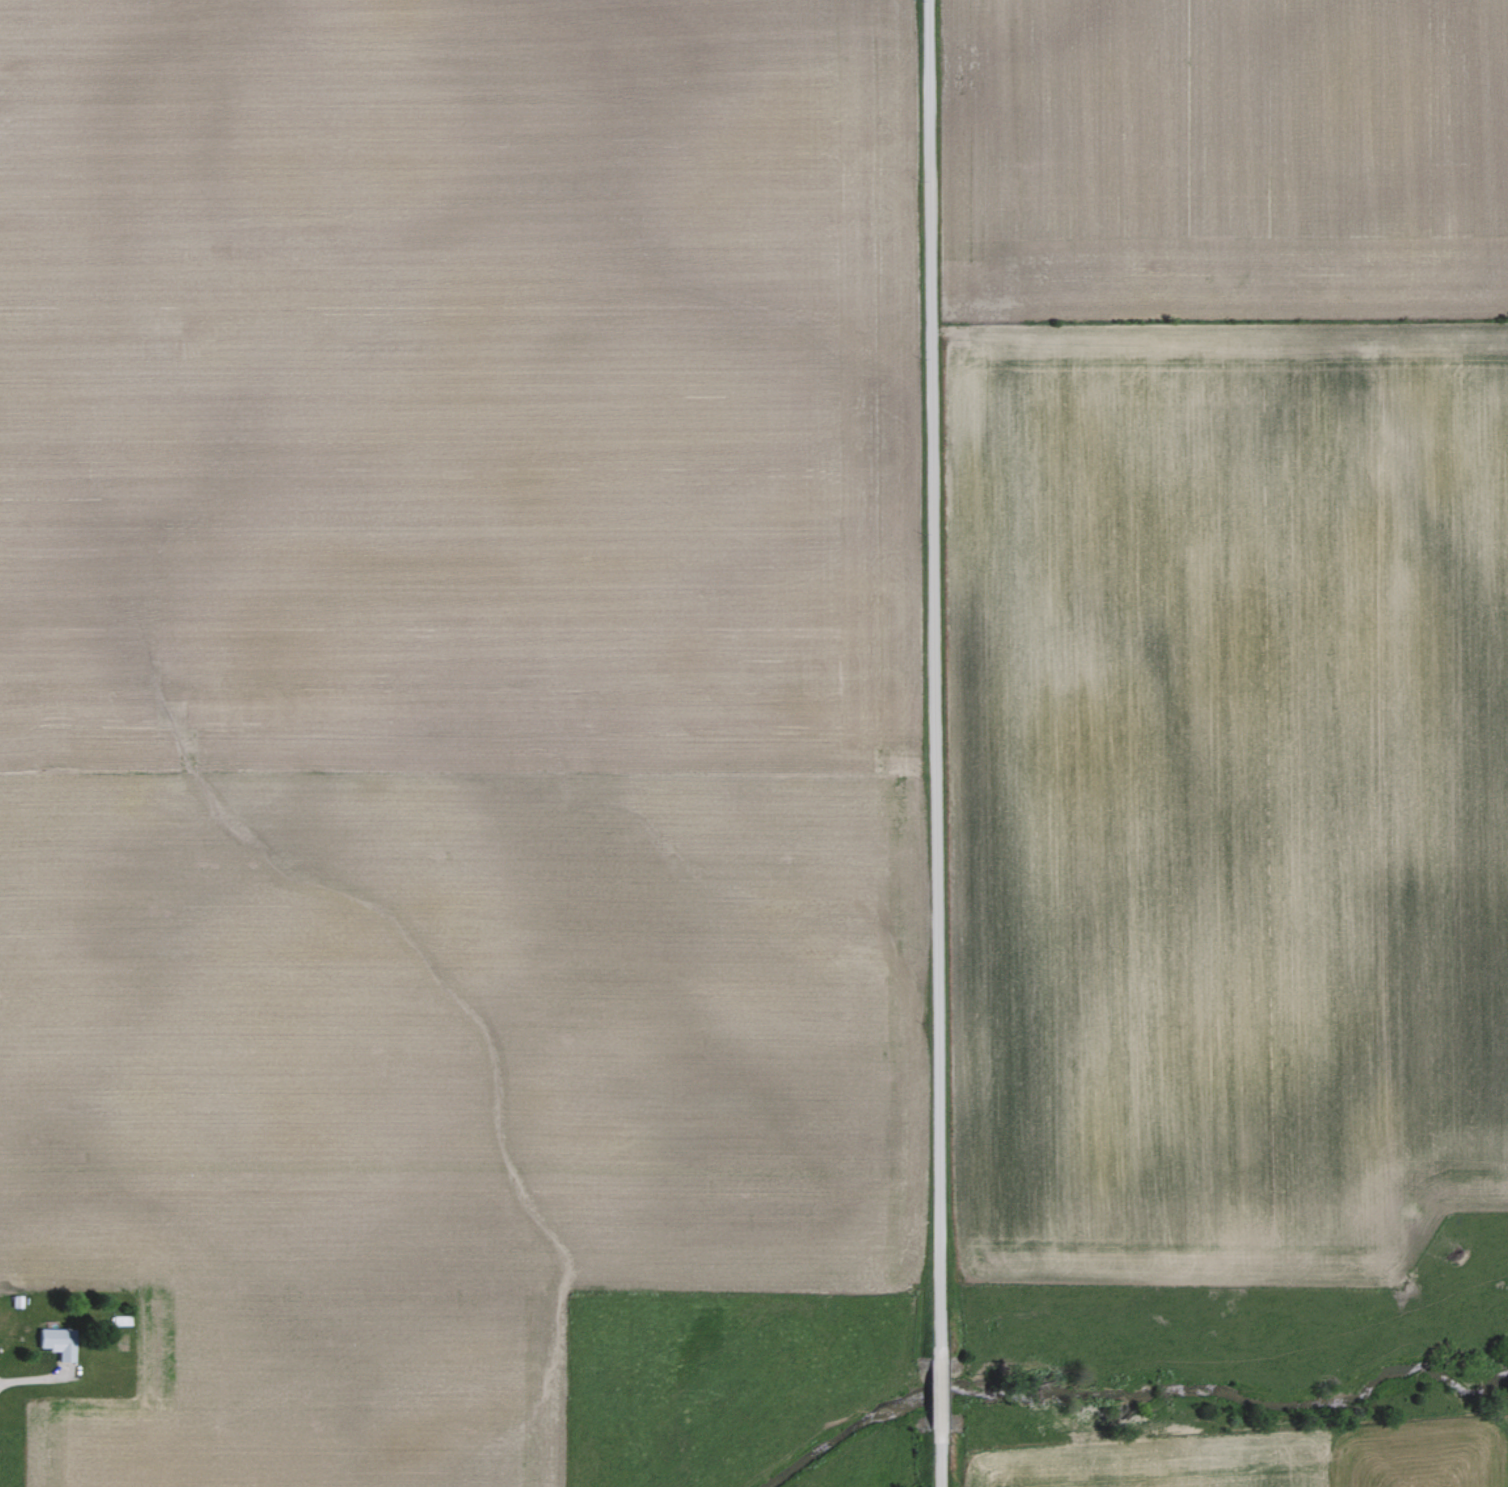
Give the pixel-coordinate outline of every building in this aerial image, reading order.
[(75,1360),(76,1328),(38,1327),(38,1348),(59,1348),(59,1360),(75,1360)]
